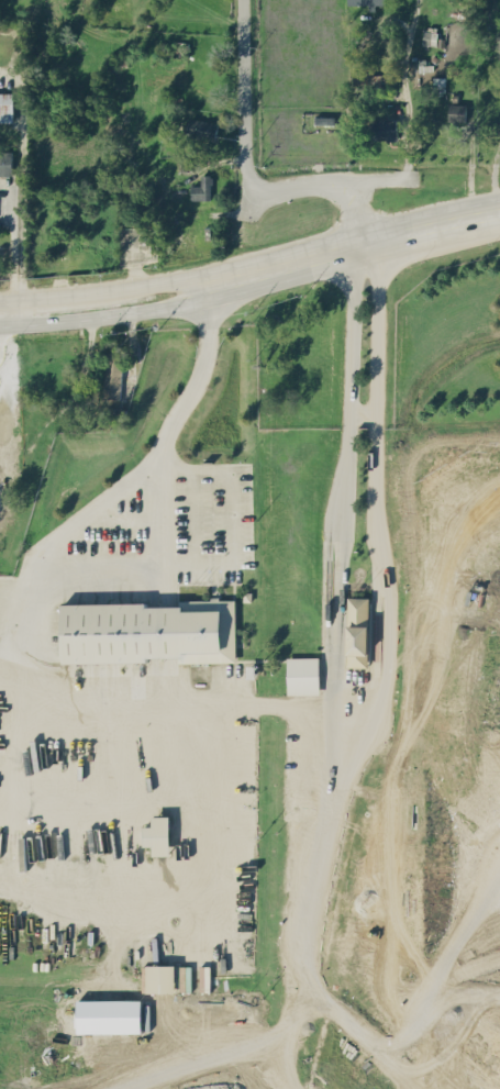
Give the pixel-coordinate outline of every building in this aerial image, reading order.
[(437,31),(423,31),(423,44),(436,45),(437,31)] [(0,91),(0,122),(13,122),(13,91),(0,91)] [(449,121),(466,121),(466,104),(449,104),(449,121)] [(216,140),(218,121),(188,119),(187,138),(216,140)] [(398,140),(397,119),(370,121),(372,141),(398,140)] [(12,150),(0,150),(0,175),(13,174),(12,150)] [(191,185),(191,200),(212,199),(211,175),(201,175),(201,185),(191,185)] [(121,398),(124,353),(105,352),(103,397),(121,398)] [(368,667),(370,597),(348,597),(346,666),(368,667)] [(62,603),(63,638),(60,638),(60,661),(178,660),(178,663),(236,662),(235,598),(180,599),(180,606),(147,606),(147,602),(62,603)] [(319,656),(287,657),(288,694),(320,694),(319,656)] [(170,816),(152,816),(152,826),(143,826),(143,846),(153,845),(153,855),(170,854),(170,816)] [(175,992),(176,965),(142,965),(142,991),(175,992)] [(142,999),(78,1000),(78,1033),(142,1032),(142,999)]
